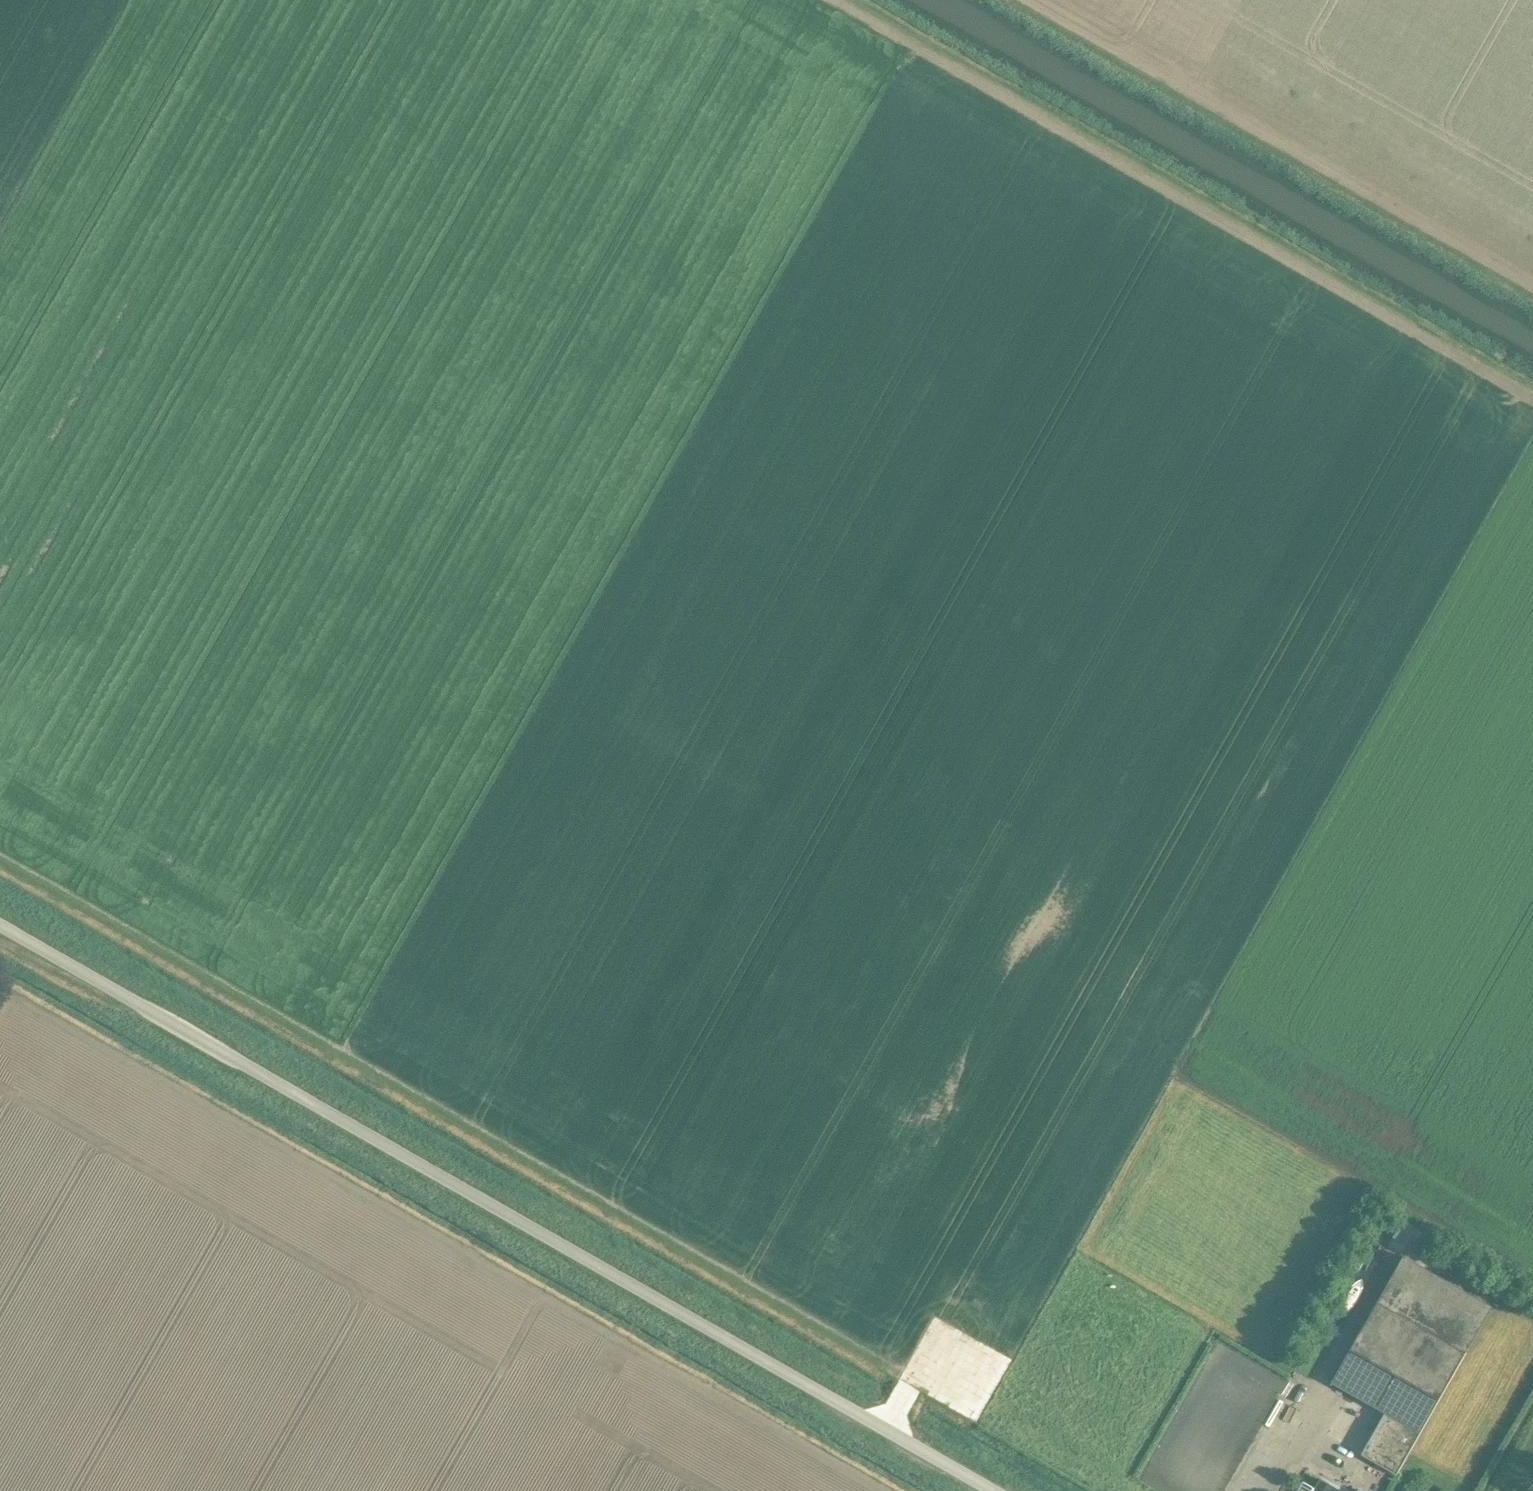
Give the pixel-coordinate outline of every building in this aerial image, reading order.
[(1396,1475),(1492,1307),(1404,1256),(1331,1383),(1385,1413),(1361,1455),(1396,1475)] [(1320,1478),(1313,1490),(1338,1490),(1339,1489),(1320,1478)]
